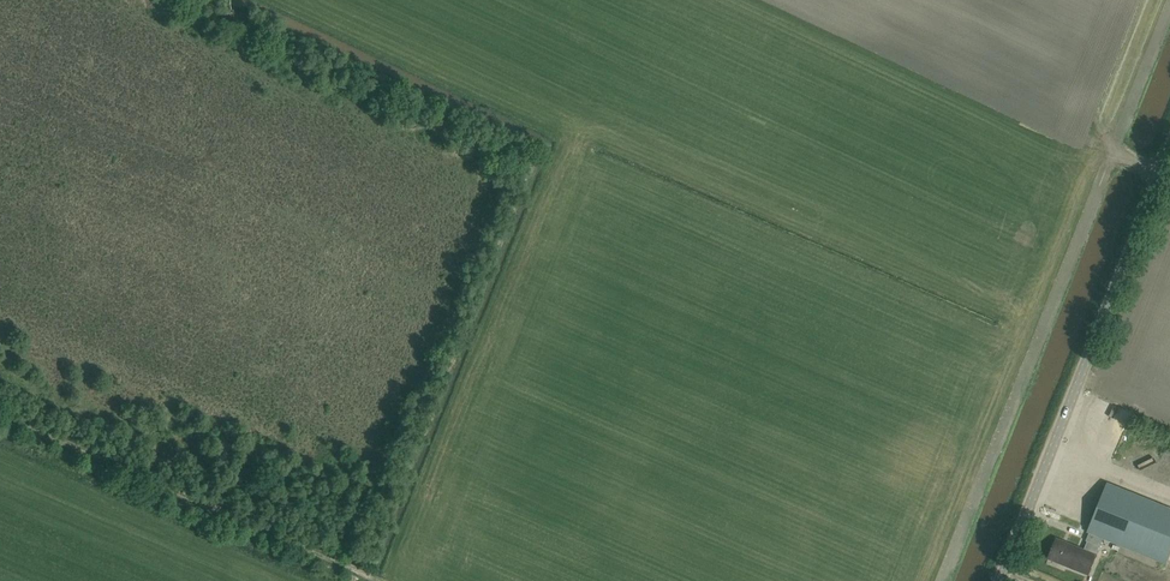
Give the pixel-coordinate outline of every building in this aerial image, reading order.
[(1107,483),(1087,532),(1089,533),(1086,541),(1088,541),(1084,550),(1056,539),(1048,559),(1049,559),(1066,566),(1088,575),(1096,555),(1100,546),(1103,539),(1166,564),(1169,554),(1169,509),(1107,483)]
